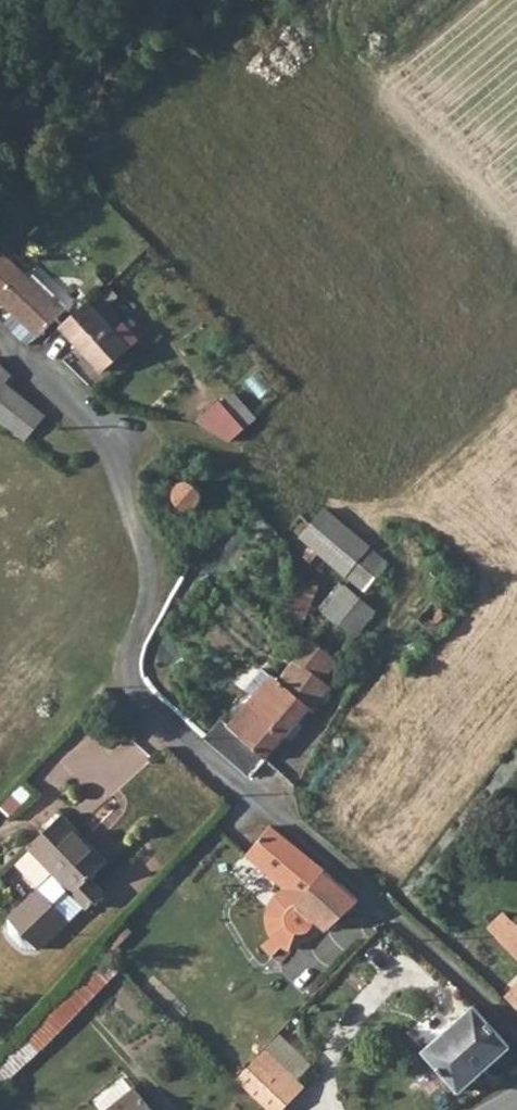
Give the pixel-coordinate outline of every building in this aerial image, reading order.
[(39,328),(57,313),(62,309),(4,250),(0,254),(0,287),(39,328)] [(115,329),(90,298),(65,322),(92,352),(115,329)] [(10,419),(32,400),(13,377),(18,372),(0,358),(0,407),(10,419)] [(232,446),(262,416),(236,389),(205,419),(232,446)] [(10,419),(36,449),(55,428),(32,400),(10,419)] [(193,504),(203,496),(203,492),(198,482),(192,480),(183,483),(179,491),(181,498),(186,503),(193,504)] [(352,557),(366,541),(325,502),(310,515),(302,508),(291,519),(344,566),(352,557)] [(344,566),(366,584),(389,560),(366,541),(352,557),(344,566)] [(318,583),(295,577),(286,616),(300,626),(318,583)] [(223,714),(208,735),(257,776),(309,709),(313,713),(334,684),(325,674),(377,608),(349,583),(327,610),(330,613),(310,634),(296,659),(294,657),(279,674),(276,672),(232,720),(223,714)] [(114,855),(68,806),(36,838),(61,864),(19,904),(14,923),(30,940),(46,938),(90,896),(93,900),(112,882),(99,868),(114,855)] [(274,935),(263,946),(275,957),(285,948),(297,953),(300,936),(319,919),(330,930),(363,901),(279,824),(251,858),(286,887),(274,910),(274,935)] [(508,933),(516,947),(516,926),(508,933)] [(101,962),(66,1011),(79,1020),(115,971),(101,962)] [(509,989),(516,998),(516,976),(509,989)] [(512,1047),(476,1008),(429,1050),(464,1092),(512,1047)] [(301,1092),(261,1053),(254,1060),(295,1097),(301,1092)] [(232,1083),(260,1109),(284,1109),(295,1097),(254,1060),(232,1083)] [(118,1109),(151,1109),(138,1094),(118,1109)]
